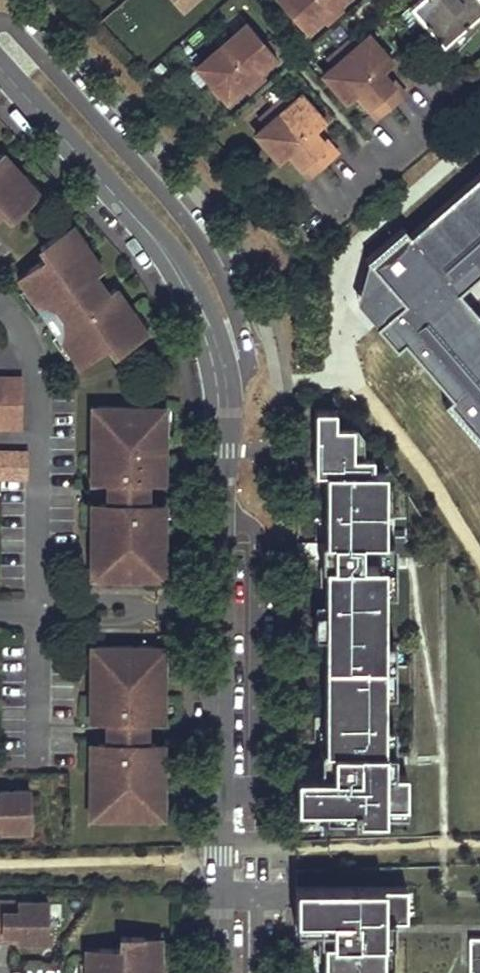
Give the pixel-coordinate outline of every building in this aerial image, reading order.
[(182,10),(194,0),(174,0),(182,10)] [(270,0),(299,34),(316,20),(334,5),(339,0),(270,0)] [(444,44),(479,13),(479,0),(415,0),(411,4),(444,44)] [(321,26),(338,10),(334,5),(316,20),(321,26)] [(241,25),(191,69),(221,103),(237,89),(255,73),(271,59),(241,25)] [(354,45),(347,37),(334,49),(340,57),(354,45)] [(386,110),(398,99),(377,75),(387,66),(363,38),(354,45),(340,57),(386,110)] [(334,49),(320,61),(327,69),(340,57),(334,49)] [(374,120),(386,110),(340,57),(327,69),(318,77),(342,105),(352,96),(374,120)] [(242,94),(260,79),(255,73),(237,89),(242,94)] [(286,105),(279,96),(265,109),(272,116),(286,105)] [(319,124),(295,97),(286,105),(272,116),(318,169),(330,158),(309,134),(319,124)] [(265,109),(252,120),(259,128),(272,116),(265,109)] [(259,128),(250,136),(274,164),(284,155),(306,179),(318,169),(272,116),(259,128)] [(35,196),(21,179),(24,176),(4,152),(0,156),(0,211),(2,209),(10,218),(35,196)] [(409,234),(448,278),(479,250),(479,172),(409,234)] [(376,324),(375,325),(395,348),(403,342),(451,396),(443,403),(479,445),(479,315),(448,278),(409,234),(402,226),(365,258),(367,260),(403,301),(376,324)] [(80,247),(68,228),(40,248),(47,257),(18,277),(33,299),(37,297),(45,309),(62,297),(64,300),(75,293),(59,271),(64,267),(77,287),(95,274),(102,269),(84,244),(80,247)] [(356,301),(376,324),(403,301),(367,260),(356,301)] [(62,297),(45,309),(58,328),(75,316),(73,313),(83,306),(98,329),(104,325),(90,305),(108,293),(95,274),(77,287),(64,267),(59,271),(75,293),(64,300),(62,297)] [(114,354),(142,335),(129,317),(133,314),(115,288),(108,293),(90,305),(104,325),(98,329),(83,306),(73,313),(75,316),(58,328),(67,340),(63,343),(78,364),(107,344),(114,354)] [(374,329),(353,347),(369,365),(390,347),(374,329)] [(1,377),(0,405),(0,427),(19,427),(20,377),(1,377)] [(158,408),(97,406),(97,435),(90,435),(90,460),(98,460),(97,481),(107,481),(146,481),(155,481),(156,461),(164,461),(164,436),(158,435),(158,408)] [(334,409),(314,409),(314,471),(324,471),(324,540),(320,540),(320,556),(320,574),(324,574),(325,740),(320,740),(320,758),(320,773),(317,773),(317,805),(326,804),(353,805),(352,816),(385,817),(385,805),(407,805),(407,773),(395,773),(364,773),(364,750),(385,750),(385,724),(385,691),(384,640),(385,591),(384,564),(361,564),(361,542),(384,541),(384,471),(372,470),(372,456),(361,455),(352,455),(352,426),(352,425),(333,425),(334,409)] [(361,434),(355,425),(352,426),(352,455),(361,455),(361,434)] [(0,452),(0,476),(24,477),(25,452),(0,452)] [(164,461),(156,461),(155,481),(163,481),(164,461)] [(146,481),(107,481),(106,504),(146,504),(146,481)] [(106,504),(97,504),(97,525),(89,524),(89,550),(95,550),(95,578),(156,579),(157,551),(162,551),(163,525),(155,526),(155,505),(146,504),(106,504)] [(320,540),(297,540),(297,556),(320,556),(320,540)] [(394,591),(394,542),(384,541),(361,542),(361,564),(384,564),(385,591),(394,591)] [(395,690),(395,639),(384,640),(385,691),(395,690)] [(156,647),(94,646),(93,674),(87,674),(87,700),(94,700),(94,720),(104,720),(143,721),(152,721),(153,700),(160,700),(161,675),(155,675),(156,647)] [(143,721),(104,720),(103,744),(143,744),(143,721)] [(395,773),(395,724),(385,724),(385,750),(364,750),(364,773),(395,773)] [(103,744),(94,743),(94,764),(86,764),(86,789),(92,789),(91,817),(153,818),(154,790),(159,790),(160,765),(152,765),(152,744),(143,744),(103,744)] [(94,743),(86,743),(86,764),(94,764),(94,743)] [(320,758),(297,758),(297,820),(326,818),(326,804),(317,805),(317,773),(320,773),(320,758)] [(26,790),(0,790),(0,829),(27,829),(26,790)] [(385,817),(407,817),(407,805),(385,805),(385,817)] [(351,885),(297,885),(296,936),(320,936),(320,917),(352,917),(351,885)] [(351,885),(352,917),(320,917),(320,936),(319,950),(324,950),(324,972),(385,972),(385,964),(385,941),(363,940),(363,917),(395,917),(407,918),(407,885),(351,885)] [(3,939),(3,933),(17,933),(17,940),(47,940),(48,901),(17,900),(17,910),(3,910),(3,905),(0,905),(0,939),(3,939)] [(17,900),(0,900),(0,905),(3,905),(3,910),(17,910),(17,900)] [(385,964),(394,964),(395,917),(363,917),(363,940),(385,941),(385,964)] [(155,936),(121,936),(121,948),(86,947),(86,972),(160,972),(160,958),(155,958),(155,936)] [(471,937),(471,972),(479,972),(479,937),(471,937)] [(314,950),(314,972),(324,972),(324,950),(319,950),(314,950)]
